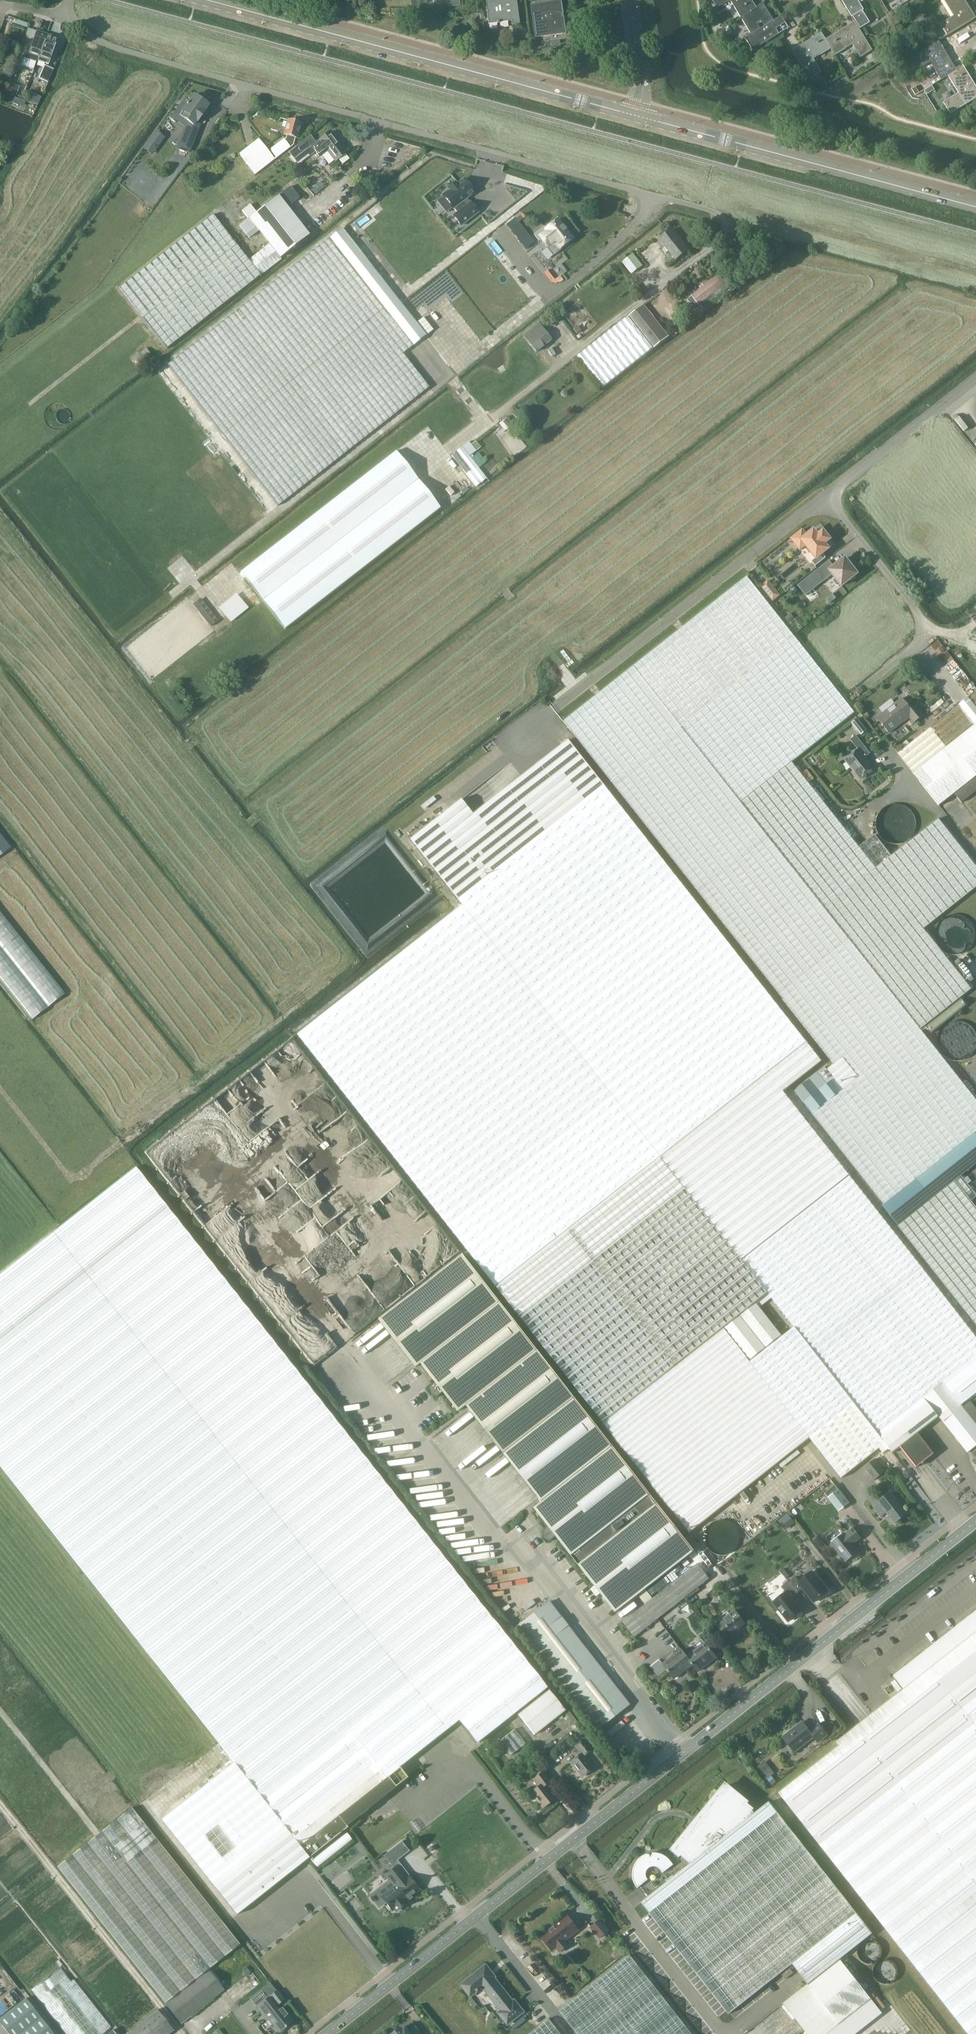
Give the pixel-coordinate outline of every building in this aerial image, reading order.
[(520,24),(517,0),(485,0),(489,24),(512,21),(512,25),(520,24)] [(562,0),(551,2),(551,5),(549,5),(548,2),(532,4),(532,6),(531,7),(532,13),(533,13),(536,37),(567,32),(562,0)] [(718,8),(730,0),(741,17),(763,4),(763,3),(756,7),(752,0),(713,0),(718,8)] [(852,17),(864,10),(858,0),(841,0),(852,17)] [(971,10),(965,0),(943,0),(953,16),(940,24),(947,36),(974,19),(969,11),(971,10)] [(774,26),(776,24),(763,4),(741,17),(741,18),(743,17),(753,34),(745,38),(753,51),(779,34),(774,26)] [(860,21),(856,24),(860,30),(864,27),(860,21)] [(822,32),(821,33),(835,55),(852,45),(861,58),(872,50),(860,30),(856,24),(848,29),(846,27),(826,39),(822,32)] [(31,39),(24,58),(37,62),(37,61),(38,61),(47,35),(37,31),(33,40),(31,39)] [(821,33),(801,45),(802,48),(794,53),(810,79),(822,72),(814,59),(831,49),(835,55),(821,33)] [(47,35),(38,61),(48,65),(58,38),(47,35)] [(941,79),(964,66),(963,65),(957,70),(944,49),(942,50),(937,42),(910,58),(917,70),(930,62),(941,79)] [(53,69),(45,66),(40,79),(47,82),(53,69)] [(975,87),(964,66),(941,79),(942,80),(948,76),(958,93),(943,102),(950,114),(975,98),(975,91),(974,88),(975,87)] [(8,83),(5,90),(15,94),(18,86),(8,83)] [(203,110),(207,104),(202,101),(195,96),(189,103),(187,105),(185,104),(180,110),(182,112),(179,116),(192,125),(189,128),(197,131),(200,126),(196,122),(196,121),(198,122),(206,112),(203,110)] [(21,106),(23,102),(14,98),(12,102),(21,106)] [(301,125),(287,121),(283,136),(286,137),(285,139),(284,141),(271,151),(276,159),(290,148),(293,145),(295,139),(297,139),(301,125)] [(326,152),(334,162),(338,159),(342,165),(349,159),(345,154),(346,153),(330,132),(318,141),(319,142),(311,147),(319,157),(326,152)] [(163,138),(156,133),(148,143),(155,148),(163,138)] [(177,148),(189,153),(193,143),(181,138),(177,148)] [(241,186),(274,160),(259,139),(226,165),(241,186)] [(449,191),(442,196),(453,209),(457,214),(453,216),(461,226),(474,216),(478,212),(470,203),(469,204),(466,199),(474,193),(463,179),(456,185),(455,183),(451,186),(448,189),(449,191)] [(488,182),(479,192),(497,210),(507,200),(488,182)] [(299,198),(291,187),(278,196),(287,207),(299,198)] [(309,236),(287,207),(278,196),(257,213),(250,219),(259,230),(270,244),(280,258),(309,236)] [(250,205),(242,211),(249,219),(250,219),(257,213),(250,205)] [(260,275),(249,260),(213,215),(118,289),(166,349),(260,275)] [(506,225),(526,249),(534,243),(515,218),(506,225)] [(259,230),(250,219),(249,219),(240,226),(249,238),(259,230)] [(555,242),(560,249),(572,239),(557,220),(545,229),(543,227),(534,235),(538,240),(541,239),(548,247),(555,242)] [(413,346),(426,336),(400,303),(341,229),(329,239),(387,313),(413,346)] [(658,240),(668,252),(675,260),(688,250),(672,230),(658,240)] [(387,313),(329,239),(163,364),(277,506),(429,388),(403,354),(413,346),(387,313)] [(280,258),(270,244),(249,260),(260,275),(281,259),(280,258)] [(642,266),(633,254),(622,263),(631,275),(642,266)] [(552,284),(563,279),(560,274),(553,278),(548,269),(545,271),(552,284)] [(698,305),(725,283),(719,275),(692,297),(698,305)] [(628,316),(652,349),(668,337),(643,305),(628,316)] [(652,349),(628,316),(577,357),(602,388),(612,380),(652,349)] [(424,318),(418,323),(427,335),(434,330),(424,318)] [(530,331),(523,336),(515,341),(478,368),(428,407),(409,424),(435,458),(547,368),(536,353),(543,347),(551,340),(538,325),(530,331)] [(462,447),(451,455),(476,487),(486,479),(462,447)] [(396,451),(240,572),(285,629),(440,509),(396,451)] [(807,536),(804,532),(795,539),(802,548),(806,545),(816,558),(812,562),(815,566),(826,558),(822,554),(832,546),(828,541),(830,539),(823,531),(818,535),(814,530),(807,536)] [(842,586),(849,580),(852,580),(855,577),(856,575),(857,574),(845,558),(834,567),(829,561),(815,572),(823,582),(832,574),(835,578),(833,580),(833,582),(836,586),(839,586),(841,585),(842,586)] [(961,1176),(961,1175),(975,1164),(975,1134),(975,1133),(975,1132),(975,1102),(920,1031),(971,990),(923,930),(975,888),(975,880),(975,867),(938,819),(891,856),(874,835),(859,848),(792,763),(854,713),(795,637),(747,576),(563,722),(611,782),(834,1064),(827,1070),(825,1067),(794,1091),(803,1103),(801,1103),(898,1226),(962,1307),(975,1325),(975,1207),(971,1201),(975,1197),(975,1195),(961,1176)] [(803,591),(805,590),(807,592),(813,588),(807,578),(799,583),(803,591)] [(762,586),(773,600),(779,595),(768,581),(762,586)] [(794,586),(789,590),(793,595),(798,591),(794,586)] [(201,598),(193,604),(211,627),(218,621),(201,598)] [(238,606),(229,613),(232,617),(241,610),(238,606)] [(790,613),(784,618),(787,622),(794,617),(790,613)] [(975,692),(897,753),(938,806),(954,794),(961,803),(975,792),(975,693),(975,692)] [(897,726),(909,717),(913,723),(922,716),(914,706),(909,709),(905,704),(905,703),(901,698),(895,703),(895,704),(877,717),(889,734),(898,727),(897,726)] [(859,719),(851,725),(854,729),(855,729),(858,733),(865,728),(862,723),(859,719)] [(857,750),(844,760),(859,779),(873,769),(865,758),(870,754),(855,736),(850,740),(857,750)] [(726,1326),(755,1301),(766,1292),(660,1157),(806,1042),(568,740),(474,814),(462,799),(411,839),(463,905),(298,1035),(449,1226),(608,1428),(679,1371),(675,1366),(726,1326)] [(11,848),(0,834),(0,856),(11,848)] [(33,1019),(65,994),(0,912),(0,980),(31,1020),(33,1019)] [(966,956),(962,959),(967,966),(971,963),(966,956)] [(790,1100),(784,1093),(823,1062),(808,1044),(660,1157),(706,1215),(766,1292),(795,1329),(878,1435),(925,1399),(939,1417),(968,1453),(975,1446),(975,1424),(961,1405),(975,1394),(975,1338),(922,1269),(923,1268),(862,1191),(790,1100)] [(267,1103),(238,1129),(250,1142),(278,1116),(267,1103)] [(249,1176),(271,1210),(291,1197),(289,1194),(280,1180),(272,1185),(270,1182),(272,1180),(264,1166),(249,1176)] [(399,1768),(419,1752),(458,1721),(476,1743),(546,1689),(135,1167),(0,1274),(0,1466),(300,1846),(399,1768)] [(401,1201),(416,1217),(425,1209),(414,1196),(410,1199),(407,1196),(401,1201)] [(463,1254),(379,1320),(416,1367),(421,1363),(436,1383),(430,1388),(432,1394),(437,1397),(443,1392),(458,1412),(466,1405),(503,1452),(574,1397),(463,1254)] [(334,1290),(334,1305),(342,1317),(342,1316),(350,1328),(355,1328),(352,1324),(356,1321),(356,1317),(350,1317),(351,1279),(353,1283),(358,1280),(356,1280),(354,1276),(340,1286),(334,1290)] [(841,1478),(880,1449),(884,1454),(889,1449),(878,1435),(795,1329),(783,1338),(755,1301),(726,1326),(753,1360),(750,1362),(841,1478)] [(503,1452),(539,1498),(542,1502),(534,1508),(549,1527),(543,1532),(545,1538),(550,1542),(556,1537),(571,1556),(578,1565),(616,1613),(695,1551),(657,1503),(650,1494),(574,1397),(503,1452)] [(939,1417),(925,1399),(878,1435),(889,1449),(893,1454),(901,1447),(917,1468),(934,1454),(918,1434),(939,1417)] [(885,1472),(875,1459),(864,1468),(874,1481),(885,1472)] [(839,1512),(849,1503),(835,1485),(824,1493),(839,1512)] [(890,1492),(873,1506),(881,1516),(886,1513),(895,1524),(906,1513),(890,1492)] [(786,1529),(794,1521),(786,1512),(778,1519),(786,1529)] [(858,1552),(850,1543),(853,1541),(855,1543),(860,1539),(853,1529),(845,1535),(844,1534),(831,1544),(846,1562),(858,1552)] [(697,1563),(653,1598),(623,1622),(635,1637),(710,1578),(697,1563)] [(784,1568),(780,1571),(786,1579),(790,1576),(784,1568)] [(795,1577),(789,1582),(797,1593),(803,1588),(814,1602),(827,1592),(821,1584),(822,1583),(816,1576),(815,1577),(811,1572),(799,1581),(795,1577)] [(791,1598),(797,1593),(789,1582),(788,1581),(781,1587),(786,1592),(773,1602),(789,1621),(802,1611),(791,1598)] [(549,1602),(517,1626),(597,1729),(629,1705),(549,1602)] [(745,1624),(734,1610),(717,1624),(727,1637),(745,1624)] [(894,1677),(904,1690),(837,1742),(840,1746),(779,1794),(969,2033),(975,2033),(975,1612),(894,1677)] [(687,1656),(688,1657),(687,1658),(693,1664),(692,1665),(697,1671),(715,1656),(704,1642),(703,1643),(701,1641),(691,1649),(693,1651),(687,1656)] [(687,1656),(681,1649),(662,1664),(674,1679),(692,1665),(693,1664),(687,1658),(688,1657),(687,1656)] [(517,1715),(533,1736),(564,1712),(548,1691),(517,1715)] [(833,1734),(838,1730),(832,1722),(826,1726),(833,1734)] [(792,1732),(791,1731),(782,1737),(795,1753),(814,1738),(818,1744),(828,1736),(818,1724),(810,1731),(803,1724),(792,1732)] [(526,1744),(515,1730),(499,1742),(510,1756),(526,1744)] [(582,1777),(592,1768),(583,1755),(590,1750),(582,1740),(576,1746),(582,1753),(571,1762),(582,1777)] [(234,1762),(161,1820),(236,1915),(309,1857),(234,1762)] [(761,1773),(766,1779),(774,1773),(769,1766),(761,1773)] [(399,1768),(300,1846),(309,1857),(347,1827),(346,1825),(407,1778),(399,1768)] [(537,1786),(530,1792),(543,1808),(555,1799),(545,1786),(550,1782),(542,1771),(532,1780),(537,1786)] [(726,1785),(699,1818),(702,1820),(694,1830),(691,1828),(674,1850),(683,1857),(674,1864),(680,1872),(755,1813),(753,1811),(754,1809),(726,1785)] [(755,1813),(680,1872),(648,1897),(641,1903),(729,2014),(792,1964),(808,1984),(839,1960),(872,1933),(769,1802),(755,1813)] [(132,1808),(57,1867),(165,2004),(208,1969),(240,1944),(132,1808)] [(653,1854),(652,1856),(651,1856),(651,1855),(650,1855),(649,1855),(649,1854),(648,1854),(647,1854),(646,1855),(644,1856),(643,1856),(641,1858),(639,1860),(638,1861),(637,1862),(636,1863),(635,1865),(635,1866),(634,1867),(634,1869),(633,1870),(633,1871),(633,1872),(633,1874),(633,1876),(633,1878),(634,1880),(634,1882),(635,1884),(636,1886),(637,1888),(637,1889),(650,1878),(658,1889),(648,1897),(680,1872),(674,1864),(670,1860),(669,1859),(667,1858),(666,1856),(665,1856),(663,1855),(662,1855),(660,1854),(658,1853),(657,1853),(655,1853),(653,1853),(653,1854)] [(393,1886),(380,1897),(392,1911),(394,1910),(396,1912),(407,1903),(405,1901),(419,1890),(408,1875),(406,1876),(397,1864),(383,1875),(393,1886)] [(338,1891),(354,1879),(347,1870),(331,1883),(338,1891)] [(552,1952),(557,1948),(560,1952),(559,1952),(560,1953),(569,1945),(568,1945),(565,1941),(578,1931),(567,1917),(554,1927),(555,1929),(550,1932),(549,1931),(541,1937),(552,1952)] [(590,1928),(599,1938),(609,1931),(600,1920),(590,1928)] [(887,1956),(887,1953),(886,1950),(884,1948),(883,1946),(880,1944),(878,1943),(875,1942),(873,1942),(871,1943),(867,1944),(864,1946),(862,1949),(861,1951),(860,1954),(860,1957),(860,1960),(861,1962),(862,1964),(864,1966),(865,1967),(868,1969),(871,1969),(874,1970),(876,1969),(878,1969),(882,1967),(883,1966),(885,1963),(886,1961),(887,1958),(887,1956)] [(630,1955),(559,2011),(577,2033),(692,2033),(630,1955)] [(808,1984),(783,2003),(807,2033),(826,2033),(871,1999),(839,1960),(808,1984)] [(509,2025),(525,2013),(515,2000),(513,2001),(494,1978),(495,1977),(486,1965),(461,1985),(471,1996),(483,1987),(502,2011),(499,2013),(509,2025)] [(73,1979),(71,1982),(60,1967),(31,1989),(66,2033),(117,2033),(73,1979)] [(785,1979),(793,1973),(789,1968),(781,1975),(785,1979)] [(208,1969),(165,2004),(181,2025),(225,1990),(208,1969)] [(278,2005),(284,2000),(277,1990),(270,1996),(278,2005)] [(0,2019),(0,2023),(9,2033),(54,2033),(26,1998),(0,2019)] [(267,1998),(256,2006),(266,2018),(267,2017),(279,2032),(293,2021),(282,2007),(277,2010),(269,2000),(267,1998)] [(127,2033),(170,2033),(174,2030),(158,2010),(127,2033)] [(524,2017),(511,2027),(514,2030),(526,2020),(524,2017)] [(549,2019),(530,2033),(561,2033),(549,2019)] [(393,2033),(422,2033),(415,2025),(409,2031),(406,2027),(402,2029),(401,2028),(393,2033)]
